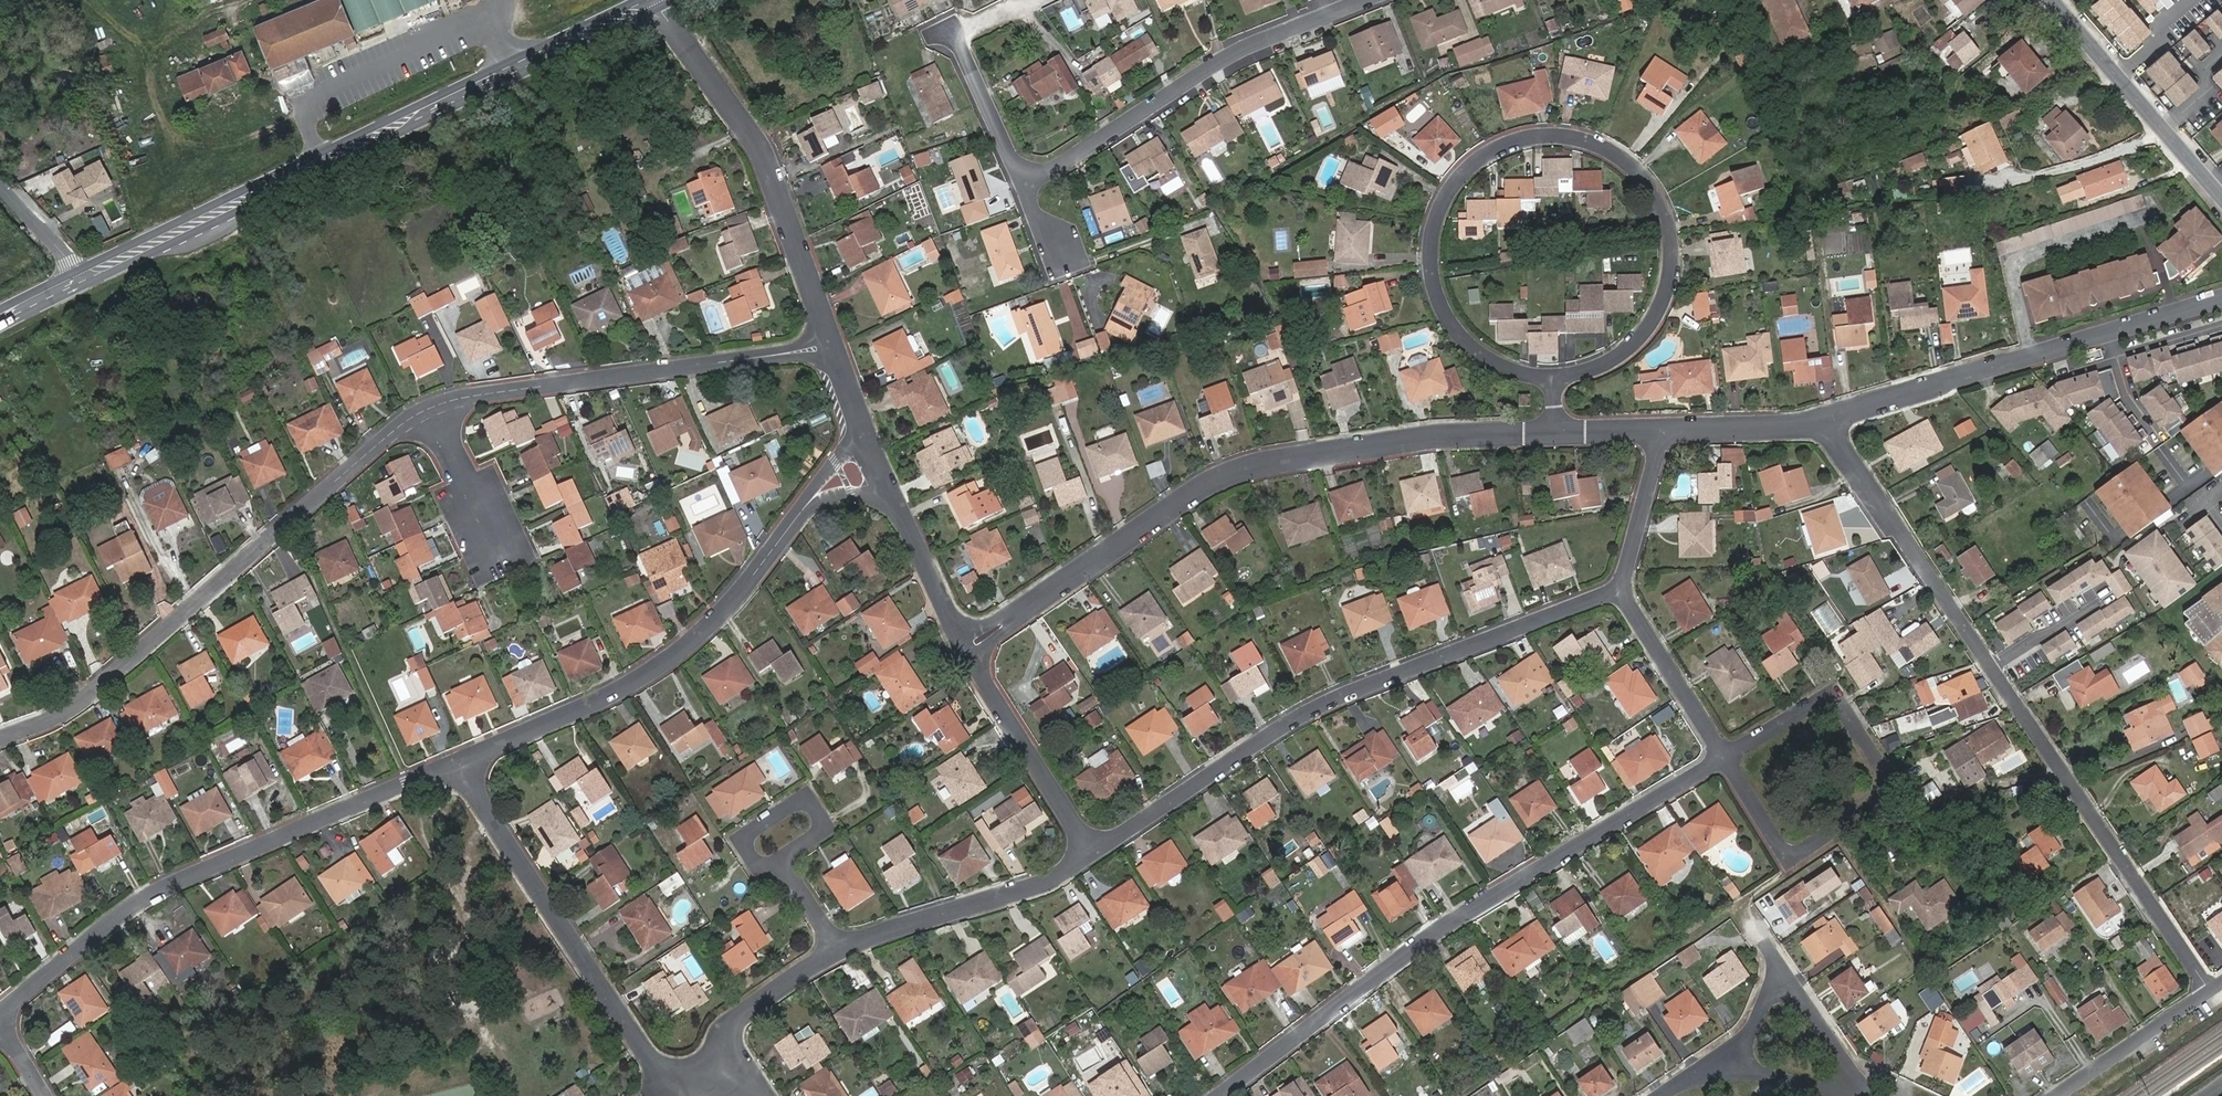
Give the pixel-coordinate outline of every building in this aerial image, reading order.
[(273,70),(353,38),(337,0),(327,0),(256,28),(273,70)] [(357,34),(440,0),(343,0),(357,34)] [(931,0),(890,0),(899,18),(930,2),(929,1),(931,0)] [(1137,10),(1132,0),(1088,0),(1087,3),(1095,18),(1113,9),(1118,19),(1137,10)] [(1280,0),(1241,0),(1247,13),(1280,0)] [(1486,15),(1479,0),(1470,0),(1477,18),(1486,15)] [(1524,5),(1522,0),(1479,0),(1486,15),(1515,3),(1518,8),(1524,5)] [(1794,9),(1798,7),(1795,0),(1763,0),(1785,44),(1810,32),(1807,26),(1803,28),(1794,9)] [(1857,10),(1874,0),(1852,0),(1857,10)] [(1986,0),(1952,0),(1965,17),(1986,0)] [(2123,0),(2098,0),(2090,7),(2131,51),(2152,32),(2123,0)] [(2149,12),(2164,0),(2138,0),(2149,12)] [(1798,7),(1794,9),(1803,28),(1807,26),(1798,7)] [(1412,19),(1424,49),(1466,33),(1458,11),(1436,19),(1430,22),(1426,13),(1412,19)] [(1436,19),(1433,11),(1426,13),(1430,22),(1436,19)] [(1939,23),(1945,31),(1959,20),(1954,12),(1939,23)] [(2214,12),(2203,22),(2221,44),(2221,21),(2214,12)] [(1362,68),(1402,53),(1390,24),(1371,31),(1373,35),(1353,43),(1362,68)] [(202,33),(206,44),(226,36),(221,26),(202,33)] [(1947,61),(1955,72),(1980,52),(1964,32),(1957,37),(1951,30),(1934,44),(1940,51),(1948,45),(1955,54),(1947,61)] [(1371,31),(1351,38),(1353,43),(1373,35),(1371,31)] [(1895,48),(1898,46),(1891,31),(1888,32),(1895,48)] [(1882,54),(1895,48),(1888,32),(1875,39),(1882,54)] [(2210,54),(2191,32),(2180,42),(2199,63),(2210,54)] [(1152,43),(1147,35),(1108,58),(1118,74),(1148,55),(1144,48),(1152,43)] [(1488,54),(1502,47),(1498,39),(1484,45),(1488,54)] [(1488,54),(1484,45),(1482,40),(1466,46),(1471,62),(1488,55),(1488,54)] [(2026,93),(2048,76),(2021,42),(1999,60),(2000,61),(2011,75),(2026,93)] [(1149,58),(1157,53),(1152,43),(1144,48),(1148,55),(1149,58)] [(1838,59),(1854,54),(1852,47),(1835,51),(1838,59)] [(178,76),(187,99),(207,90),(209,94),(235,83),(233,80),(250,73),(240,50),(178,76)] [(1746,76),(1758,70),(1749,50),(1743,52),(1750,67),(1744,70),(1746,76)] [(1743,52),(1737,55),(1744,70),(1750,67),(1743,52)] [(1880,67),(1882,70),(1911,56),(1909,52),(1880,67)] [(1311,100),(1346,86),(1333,53),(1298,66),(1303,77),(1307,89),(1311,100)] [(2196,89),(2166,54),(2145,72),(2175,107),(2196,89)] [(1068,95),(1080,87),(1061,56),(1050,63),(1050,64),(1045,68),(1029,77),(1028,75),(1016,82),(1024,95),(1032,107),(1063,87),(1068,95)] [(1662,117),(1673,100),(1661,92),(1667,83),(1675,70),(1655,57),(1641,79),(1647,83),(1636,101),(1662,117)] [(1120,77),(1118,74),(1108,58),(1093,67),(1105,86),(1120,77)] [(1568,89),(1607,98),(1613,68),(1604,66),(1602,70),(1584,66),(1585,62),(1566,58),(1561,82),(1569,84),(1568,89)] [(2002,79),(2005,80),(2011,75),(2000,61),(1992,67),(2002,79)] [(933,123),(953,113),(940,85),(944,83),(936,63),(927,67),(930,75),(917,81),(926,100),(928,99),(931,105),(928,107),(926,108),(933,123)] [(1041,63),(1026,72),(1028,75),(1029,77),(1045,68),(1041,63)] [(917,81),(930,75),(927,67),(925,65),(913,71),(917,81)] [(2210,76),(2221,90),(2221,66),(2210,76)] [(1544,109),(1542,102),(1541,96),(1550,94),(1544,69),(1534,72),(1536,80),(1527,82),(1528,86),(1510,90),(1509,87),(1498,89),(1506,118),(1544,109)] [(1667,83),(1680,91),(1688,78),(1675,70),(1667,83)] [(1244,115),(1282,96),(1271,72),(1232,92),(1234,95),(1242,111),(1244,115)] [(1297,79),(1302,91),(1307,89),(1303,77),(1297,79)] [(1457,90),(1467,84),(1463,77),(1453,82),(1457,90)] [(1918,92),(1928,88),(1924,78),(1914,82),(1918,92)] [(1021,97),(1024,95),(1016,82),(1013,84),(1021,97)] [(1527,82),(1509,87),(1510,90),(1528,86),(1527,82)] [(860,92),(864,103),(884,95),(879,83),(860,92)] [(1227,99),(1235,115),(1242,111),(1234,95),(1227,99)] [(1401,104),(1374,119),(1385,138),(1412,123),(1401,104)] [(1232,120),(1224,107),(1220,110),(1227,123),(1232,120)] [(823,142),(843,130),(833,109),(811,120),(815,128),(797,137),(811,163),(829,154),(823,142)] [(2076,155),(2073,152),(2088,140),(2065,113),(2062,115),(2057,109),(2045,119),(2055,132),(2048,138),(2065,159),(2068,157),(2070,160),(2076,155)] [(1226,142),(1240,133),(1232,120),(1227,123),(1220,110),(1212,115),(1213,117),(1197,127),(1196,125),(1180,135),(1194,157),(1224,139),(1226,142)] [(2021,119),(2017,110),(2001,118),(2004,127),(2021,119)] [(1211,112),(1195,122),(1196,125),(1197,127),(1213,117),(1212,115),(1211,112)] [(1702,163),(1726,144),(1719,135),(1716,138),(1705,123),(1707,121),(1700,112),(1677,131),(1702,163)] [(1436,163),(1460,141),(1439,118),(1431,125),(1434,128),(1425,136),(1423,133),(1415,140),(1436,163)] [(1981,170),(2004,160),(1987,122),(1982,124),(1962,133),(1967,144),(1960,148),(1967,164),(1975,161),(1976,163),(1978,162),(1981,170)] [(2217,124),(2210,129),(2221,142),(2221,130),(2217,124)] [(915,150),(923,147),(920,136),(911,140),(915,150)] [(1349,148),(1356,144),(1352,136),(1344,141),(1349,148)] [(1173,166),(1166,155),(1168,153),(1159,138),(1150,143),(1145,146),(1141,149),(1126,159),(1139,180),(1159,167),(1162,173),(1173,166)] [(1279,157),(1284,164),(1302,153),(1298,145),(1279,157)] [(1901,159),(1906,172),(1927,165),(1922,151),(1901,159)] [(968,205),(990,197),(974,154),(952,162),(968,205)] [(922,171),(929,168),(924,156),(918,158),(922,171)] [(1379,161),(1367,156),(1362,166),(1375,172),(1379,161)] [(1267,162),(1270,168),(1278,164),(1275,158),(1267,162)] [(825,175),(843,165),(840,159),(822,167),(825,175)] [(1373,189),(1387,194),(1398,168),(1380,159),(1379,161),(1375,172),(1362,166),(1349,161),(1340,183),(1365,194),(1368,186),(1373,189)] [(1574,180),(1574,171),(1573,159),(1543,160),(1544,179),(1535,179),(1536,197),(1559,197),(1559,180),(1574,180)] [(112,183),(101,161),(88,168),(89,170),(73,178),(70,170),(54,177),(66,203),(73,200),(76,206),(89,201),(87,195),(112,183)] [(2087,200),(2128,185),(2119,163),(2076,178),(2077,181),(2057,188),(2063,204),(2085,195),(2087,200)] [(861,200),(881,190),(870,168),(849,178),(843,165),(825,175),(838,200),(856,192),(861,200)] [(1739,196),(1764,188),(1757,165),(1731,174),(1734,181),(1714,188),(1724,215),(1725,215),(1729,226),(1754,222),(1749,207),(1743,209),(1739,196)] [(716,215),(734,209),(722,171),(717,168),(698,175),(700,181),(688,185),(697,208),(705,204),(711,202),(716,215)] [(1611,191),(1603,191),(1603,172),(1574,171),(1574,180),(1574,192),(1587,192),(1587,208),(1611,208),(1611,191)] [(1942,191),(1962,188),(1961,175),(1941,177),(1942,191)] [(1497,227),(1522,227),(1521,201),(1536,200),(1536,197),(1535,179),(1506,180),(1506,192),(1506,201),(1497,201),(1497,221),(1497,227)] [(1837,199),(1848,194),(1844,184),(1832,189),(1837,199)] [(1103,233),(1132,222),(1118,186),(1089,197),(1103,233)] [(1365,194),(1370,196),(1373,189),(1368,186),(1365,194)] [(1497,201),(1506,201),(1506,192),(1497,192),(1497,201)] [(1484,221),(1497,221),(1497,201),(1468,201),(1468,214),(1468,221),(1459,222),(1460,237),(1484,236),(1484,221)] [(1937,210),(1949,208),(1948,201),(1936,203),(1937,210)] [(705,204),(710,217),(716,215),(711,202),(705,204)] [(1088,223),(1094,221),(1090,209),(1084,212),(1088,223)] [(2220,237),(2218,236),(2195,209),(2191,213),(2183,220),(2175,227),(2180,232),(2171,239),(2180,252),(2169,261),(2168,259),(2166,260),(2163,262),(2169,278),(2175,276),(2193,260),(2197,256),(2212,244),(2220,237)] [(2189,210),(2180,217),(2183,220),(2191,213),(2189,210)] [(862,248),(883,238),(870,212),(853,221),(854,225),(851,226),(855,234),(850,237),(837,243),(850,269),(868,260),(862,248)] [(1356,214),(1339,212),(1339,220),(1355,221),(1356,214)] [(745,215),(727,222),(730,231),(749,224),(745,215)] [(114,240),(104,216),(92,221),(102,245),(114,240)] [(681,232),(676,217),(661,222),(667,237),(681,232)] [(1143,232),(1152,226),(1146,217),(1137,223),(1143,232)] [(1336,261),(1367,263),(1369,223),(1355,221),(1339,220),(1338,230),(1342,231),(1340,251),(1336,251),(1336,261)] [(743,266),(740,259),(758,252),(749,224),(730,231),(735,244),(728,246),(720,249),(728,272),(743,266)] [(1000,277),(1019,270),(1013,253),(1016,252),(1006,225),(984,233),(1000,277)] [(1197,279),(1221,271),(1206,229),(1182,237),(1197,279)] [(1715,277),(1746,271),(1744,260),(1740,261),(1738,250),(1742,250),(1740,239),(1738,239),(1737,230),(1711,234),(1712,243),(1710,244),(1715,277)] [(730,231),(723,233),(728,246),(735,244),(730,231)] [(2214,247),(2221,240),(2221,237),(2220,234),(2218,236),(2220,237),(2212,244),(2214,247)] [(689,248),(685,238),(666,245),(669,256),(689,248)] [(932,262),(941,257),(933,239),(923,244),(932,262)] [(2168,259),(2169,261),(2180,252),(2171,239),(2168,243),(2158,250),(2159,251),(2166,260),(2168,259)] [(2159,251),(2158,250),(2168,243),(2165,240),(2155,249),(2157,252),(2159,251)] [(1002,281),(1023,273),(1016,252),(1013,253),(1019,270),(1000,277),(1002,281)] [(2078,307),(2088,304),(2086,296),(2098,292),(2100,300),(2118,295),(2127,292),(2132,290),(2130,283),(2142,279),(2145,287),(2160,282),(2157,271),(2152,273),(2147,255),(2138,258),(2128,261),(2119,263),(2098,269),(2090,272),(2079,275),(2053,283),(2050,276),(2027,283),(2025,284),(2028,294),(2035,318),(2035,320),(2045,317),(2060,312),(2078,307)] [(687,300),(685,296),(667,260),(660,263),(680,304),(687,300)] [(863,273),(866,279),(893,266),(890,260),(863,273)] [(2118,260),(2097,266),(2098,269),(2119,263),(2118,260)] [(1296,278),(1326,275),(1325,261),(1295,264),(1296,278)] [(644,322),(680,304),(660,263),(624,282),(644,322)] [(883,314),(910,301),(906,291),(903,293),(895,277),(898,275),(893,266),(866,279),(883,314)] [(1948,321),(1988,315),(1982,268),(1972,270),(1974,286),(1975,290),(1955,293),(1954,289),(1943,290),(1948,321)] [(756,269),(738,276),(741,286),(760,279),(756,269)] [(1271,280),(1279,280),(1278,270),(1270,271),(1271,280)] [(1605,312),(1634,312),(1634,291),(1642,291),(1642,275),(1618,275),(1618,291),(1604,291),(1605,312)] [(1127,277),(1123,285),(1127,287),(1131,289),(1135,281),(1127,277)] [(751,313),(770,306),(760,279),(741,286),(745,298),(735,302),(725,306),(733,328),(754,320),(751,313)] [(2132,290),(2145,287),(2142,279),(2130,283),(2132,290)] [(1136,332),(1132,330),(1153,290),(1135,281),(1131,289),(1127,287),(1106,329),(1131,342),(1136,332)] [(1374,315),(1392,309),(1383,281),(1364,287),(1365,289),(1369,301),(1349,307),(1343,309),(1351,331),(1376,323),(1374,315)] [(1902,330),(1931,326),(1928,306),(1914,308),(1910,281),(1887,285),(1891,311),(1892,311),(1893,316),(1900,315),(1902,330)] [(1596,312),(1605,312),(1604,291),(1604,285),(1580,285),(1580,312),(1566,313),(1566,317),(1566,333),(1596,333),(1596,312)] [(741,286),(731,290),(735,302),(745,298),(741,286)] [(584,306),(583,302),(573,307),(586,334),(622,316),(609,289),(599,294),(601,297),(584,306)] [(1365,289),(1346,295),(1349,307),(1369,301),(1365,289)] [(447,308),(453,305),(446,290),(440,293),(447,308)] [(945,296),(947,301),(959,296),(957,290),(945,296)] [(705,298),(702,291),(689,296),(691,303),(705,298)] [(1694,308),(1709,306),(1707,291),(1692,294),(1694,308)] [(2086,296),(2088,304),(2100,300),(2098,292),(2086,296)] [(435,314),(447,308),(440,293),(427,299),(434,313),(435,314)] [(424,294),(409,301),(412,307),(427,299),(424,294)] [(504,329),(510,326),(495,294),(489,296),(504,329)] [(472,364),(500,349),(493,335),(504,329),(489,296),(477,303),(486,321),(477,326),(479,329),(468,334),(467,332),(458,336),(472,364)] [(1865,324),(1874,323),(1870,296),(1846,299),(1849,326),(1836,328),(1838,348),(1867,344),(1865,324)] [(1782,310),(1797,308),(1796,298),(1780,300),(1782,310)] [(419,321),(434,313),(427,299),(412,307),(419,321)] [(1528,340),(1528,333),(1528,320),(1514,320),(1514,304),(1491,304),(1491,321),(1499,321),(1499,341),(1528,340)] [(560,319),(553,305),(532,315),(539,328),(527,335),(534,351),(561,338),(553,322),(560,319)] [(1057,341),(1051,326),(1043,305),(1021,313),(1035,350),(1057,341)] [(1931,326),(1940,324),(1938,305),(1928,306),(1931,326)] [(1711,318),(1710,312),(1709,306),(1694,308),(1696,320),(1711,318)] [(2060,312),(2061,316),(2079,311),(2078,307),(2060,312)] [(1596,333),(1605,333),(1605,312),(1596,312),(1596,333)] [(1559,353),(1559,333),(1566,333),(1566,317),(1543,317),(1543,333),(1528,333),(1528,340),(1529,353),(1559,353)] [(1281,344),(1291,340),(1285,324),(1275,328),(1277,333),(1281,344)] [(1057,341),(1060,340),(1054,325),(1051,326),(1057,341)] [(1943,344),(1952,342),(1950,326),(1941,328),(1943,344)] [(915,361),(917,360),(912,350),(908,352),(903,341),(907,340),(902,331),(874,344),(878,352),(880,357),(889,375),(892,373),(897,381),(901,379),(920,370),(917,365),(915,361)] [(1103,348),(1109,345),(1104,331),(1097,334),(1103,348)] [(1382,352),(1402,345),(1397,332),(1378,338),(1382,352)] [(1282,347),(1281,344),(1277,333),(1267,337),(1272,351),(1282,347)] [(433,348),(427,336),(416,342),(422,354),(433,348)] [(1727,380),(1767,375),(1762,336),(1751,338),(1752,349),(1735,352),(1734,348),(1723,350),(1727,380)] [(2221,370),(2221,342),(2220,336),(2212,339),(2214,347),(2206,349),(2213,373),(2221,370)] [(1082,355),(1099,349),(1094,337),(1078,343),(1082,355)] [(1795,382),(1823,378),(1821,358),(1807,360),(1804,337),(1781,340),(1784,363),(1792,362),(1793,369),(1795,382)] [(416,342),(415,339),(394,349),(401,364),(409,360),(411,365),(417,379),(444,365),(435,347),(433,348),(422,354),(416,342)] [(912,350),(907,340),(903,341),(908,352),(912,350)] [(1039,360),(1061,352),(1057,341),(1035,350),(1039,360)] [(2196,378),(2213,373),(2206,349),(2198,352),(2196,343),(2187,346),(2196,378)] [(316,375),(327,369),(323,361),(336,355),(332,346),(308,358),(316,375)] [(2179,383),(2196,378),(2187,346),(2178,349),(2180,357),(2173,359),(2176,370),(2179,383)] [(2152,376),(2176,370),(2173,359),(2170,351),(2162,353),(2162,351),(2153,353),(2154,356),(2147,359),(2152,376)] [(1291,368),(1298,365),(1294,354),(1287,356),(1291,368)] [(1448,393),(1461,389),(1453,369),(1443,372),(1439,359),(1429,363),(1426,356),(1420,354),(1411,357),(1409,363),(1411,369),(1401,373),(1411,402),(1446,388),(1448,393)] [(2131,362),(2136,381),(2152,376),(2147,359),(2146,355),(2138,357),(2138,360),(2131,362)] [(1333,410),(1360,400),(1354,381),(1361,378),(1354,357),(1332,365),(1339,387),(1326,392),(1333,410)] [(1823,378),(1833,377),(1830,357),(1821,358),(1823,378)] [(925,368),(934,364),(931,358),(917,365),(920,370),(925,368)] [(401,364),(404,369),(411,365),(409,360),(401,364)] [(1674,397),(1713,392),(1709,360),(1699,362),(1700,365),(1682,368),(1681,364),(1660,367),(1657,370),(1658,377),(1643,379),(1645,398),(1653,397),(1653,400),(1662,399),(1662,396),(1670,395),(1669,391),(1673,391),(1673,395),(1674,397)] [(1286,382),(1282,372),(1279,361),(1265,365),(1273,386),(1286,382)] [(1293,400),(1291,394),(1286,382),(1273,386),(1265,365),(1243,373),(1251,394),(1259,391),(1261,397),(1266,410),(1293,400)] [(928,376),(925,368),(920,370),(901,379),(904,388),(928,376)] [(2112,403),(2121,397),(2113,368),(2098,373),(2104,395),(2106,400),(2107,402),(2110,400),(2112,403)] [(1291,394),(1298,391),(1290,369),(1282,372),(1286,382),(1291,394)] [(1643,379),(1658,377),(1657,370),(1642,372),(1643,379)] [(349,383),(347,380),(338,385),(351,412),(380,398),(367,371),(358,376),(359,378),(349,383)] [(2089,399),(2104,395),(2098,373),(2090,375),(2090,378),(2083,380),(2089,399)] [(943,402),(940,404),(932,388),(936,386),(930,375),(928,376),(904,388),(901,379),(897,381),(889,385),(899,407),(909,402),(920,424),(948,411),(943,402)] [(1070,400),(1077,397),(1068,375),(1052,380),(1055,388),(1065,384),(1070,400)] [(2073,404),(2089,399),(2083,380),(2075,382),(2075,380),(2066,382),(2073,404)] [(1206,439),(1234,429),(1227,410),(1235,407),(1226,382),(1204,390),(1213,415),(1200,420),(1206,439)] [(2065,410),(2073,404),(2066,382),(2061,384),(2051,392),(2065,410)] [(1061,403),(1070,400),(1065,384),(1055,388),(1061,403)] [(932,388),(940,404),(943,402),(936,386),(932,388)] [(2065,410),(2051,392),(2046,386),(2010,397),(1994,409),(2009,428),(2020,420),(2020,417),(2045,409),(2051,417),(2049,419),(2057,429),(2071,418),(2065,410)] [(1053,407),(1061,403),(1055,388),(1047,391),(1053,407)] [(2170,401),(2161,388),(2142,400),(2147,408),(2149,406),(2153,412),(2170,401)] [(254,397),(251,390),(242,395),(245,401),(254,397)] [(1519,405),(1530,405),(1530,395),(1520,394),(1519,405)] [(2089,414),(2099,429),(2102,427),(2122,413),(2127,410),(2122,402),(2114,406),(2112,403),(2110,400),(2107,402),(2089,414)] [(2181,413),(2172,400),(2170,401),(2153,412),(2155,415),(2153,417),(2161,428),(2163,426),(2178,415),(2181,413)] [(741,436),(759,428),(747,401),(708,418),(721,446),(730,442),(729,439),(740,433),(741,436)] [(679,446),(670,425),(682,419),(675,402),(648,414),(656,431),(648,435),(658,456),(679,446)] [(1147,445),(1185,431),(1174,402),(1165,406),(1166,409),(1148,415),(1147,412),(1137,416),(1147,445)] [(2221,403),(2187,428),(2181,432),(2214,476),(2221,470),(2221,403)] [(302,452),(344,432),(331,405),(315,413),(316,416),(300,424),(299,421),(289,425),(302,452)] [(2020,420),(2044,413),(2049,419),(2051,417),(2045,409),(2020,417),(2020,420)] [(315,413),(299,421),(300,424),(316,416),(315,413)] [(516,422),(512,413),(504,417),(508,426),(516,422)] [(2122,413),(2102,427),(2111,441),(2131,427),(2139,422),(2133,414),(2126,420),(2122,413)] [(514,440),(518,448),(536,439),(537,439),(527,417),(516,422),(508,426),(504,417),(502,414),(485,421),(497,448),(514,440)] [(781,415),(763,420),(767,432),(784,427),(781,415)] [(2187,428),(2178,415),(2163,426),(2171,439),(2181,432),(2187,428)] [(556,422),(559,429),(570,424),(567,417),(556,422)] [(626,432),(619,435),(611,418),(584,430),(592,447),(604,442),(613,462),(635,451),(626,432)] [(1965,425),(1969,432),(1982,425),(1978,418),(1965,425)] [(1935,451),(1942,447),(1928,421),(1921,425),(1935,451)] [(1926,456),(1935,451),(1921,425),(1886,444),(1900,471),(1909,465),(1908,462),(1924,453),(1926,456)] [(2111,441),(2121,456),(2149,437),(2143,428),(2136,434),(2131,427),(2111,441)] [(968,460),(962,448),(952,428),(931,439),(934,445),(917,454),(929,480),(949,470),(968,460)] [(561,434),(564,438),(574,433),(572,429),(561,434)] [(553,474),(551,471),(547,462),(558,456),(561,455),(550,433),(537,439),(536,439),(539,447),(522,455),(535,482),(553,474)] [(1098,476),(1136,463),(1126,434),(1116,438),(1117,442),(1099,448),(1098,444),(1088,448),(1098,476)] [(2048,459),(2056,452),(2047,441),(2039,447),(2048,459)] [(132,462),(140,458),(133,444),(125,448),(132,462)] [(253,459),(252,455),(242,460),(256,488),(285,474),(272,446),(262,451),(264,454),(253,459)] [(260,446),(250,451),(252,455),(253,459),(264,454),(262,451),(260,446)] [(968,460),(973,458),(967,446),(962,448),(968,460)] [(2038,467),(2048,459),(2039,447),(2029,455),(2038,467)] [(112,472),(132,462),(125,448),(105,457),(112,472)] [(1719,489),(1735,488),(1735,464),(1747,464),(1744,448),(1721,449),(1721,464),(1718,464),(1718,473),(1698,474),(1699,503),(1720,503),(1719,489)] [(2057,462),(2060,467),(2075,458),(2071,452),(2057,462)] [(1909,465),(1926,456),(1924,453),(1908,462),(1909,465)] [(403,492),(421,483),(409,456),(390,464),(391,465),(396,477),(392,479),(376,486),(386,508),(389,507),(398,503),(407,498),(403,492)] [(551,471),(562,466),(558,456),(547,462),(551,471)] [(1080,477),(1068,482),(1058,457),(1036,466),(1045,491),(1053,488),(1060,507),(1087,496),(1080,477)] [(744,502),(779,486),(767,459),(757,463),(758,466),(742,474),(740,471),(731,475),(744,502)] [(1153,477),(1169,471),(1164,459),(1148,465),(1153,477)] [(757,463),(740,471),(742,474),(758,466),(757,463)] [(2170,509),(2137,463),(2096,492),(2131,539),(2170,509)] [(391,465),(387,466),(392,479),(396,477),(391,465)] [(1792,502),(1812,495),(1802,468),(1783,474),(1780,466),(1759,473),(1766,496),(1775,493),(1788,489),(1792,502)] [(1936,474),(1940,483),(1954,475),(1950,467),(1936,474)] [(934,489),(954,480),(949,470),(929,480),(934,489)] [(1474,517),(1498,512),(1493,490),(1485,492),(1480,472),(1452,479),(1456,499),(1469,496),(1474,517)] [(1574,511),(1602,506),(1597,476),(1577,480),(1576,472),(1549,476),(1553,500),(1565,498),(1571,497),(1574,511)] [(547,508),(564,501),(568,509),(582,502),(572,480),(558,486),(553,474),(535,482),(547,508)] [(1945,519),(1973,502),(1957,474),(1954,475),(1940,483),(1938,484),(1946,500),(1937,505),(1945,519)] [(1430,507),(1441,504),(1434,475),(1401,482),(1409,512),(1419,510),(1418,506),(1429,503),(1430,507)] [(244,504),(251,500),(240,476),(232,480),(244,504)] [(207,518),(209,522),(244,505),(244,504),(232,480),(231,478),(222,483),(223,486),(207,493),(206,490),(189,499),(197,516),(204,512),(207,518)] [(147,492),(145,498),(148,502),(155,499),(156,501),(167,496),(165,493),(173,489),(172,484),(168,482),(147,492)] [(1362,515),(1372,512),(1363,483),(1331,493),(1340,522),(1350,519),(1349,515),(1361,511),(1362,515)] [(948,495),(965,528),(1003,509),(992,488),(971,498),(965,486),(948,495)] [(155,499),(148,502),(145,504),(158,531),(188,516),(174,489),(173,489),(165,493),(167,496),(156,501),(155,499)] [(1775,493),(1779,506),(1792,502),(1788,489),(1775,493)] [(623,492),(609,497),(614,511),(628,506),(623,492)] [(1565,498),(1568,512),(1574,511),(1571,497),(1565,498)] [(584,543),(579,531),(593,524),(582,502),(568,509),(571,516),(554,524),(566,551),(584,543)] [(401,511),(398,503),(389,507),(393,515),(401,511)] [(1317,536),(1328,533),(1317,504),(1280,516),(1290,546),(1299,543),(1298,539),(1316,533),(1317,536)] [(351,524),(361,519),(355,505),(345,510),(351,524)] [(1757,522),(1774,517),(1770,505),(1755,510),(1755,511),(1757,522)] [(1816,554),(1846,544),(1833,505),(1803,515),(1807,525),(1809,524),(1815,542),(1813,543),(1816,554)] [(1029,524),(1043,519),(1039,506),(1024,511),(1029,524)] [(405,542),(423,534),(410,507),(401,511),(393,515),(389,507),(386,508),(375,513),(385,536),(391,533),(399,529),(404,539),(405,542)] [(33,520),(27,509),(17,515),(22,526),(33,520)] [(1680,522),(1710,522),(1710,511),(1679,512),(1680,522)] [(1735,522),(1757,522),(1755,511),(1735,511),(1735,522)] [(197,516),(200,522),(207,518),(204,512),(197,516)] [(695,530),(708,557),(737,543),(733,535),(744,530),(735,512),(716,521),(717,524),(706,529),(705,526),(695,530)] [(1520,527),(1534,525),(1532,514),(1520,516),(1520,527)] [(1233,554),(1253,541),(1244,527),(1237,532),(1226,515),(1201,532),(1213,549),(1224,541),(1233,554)] [(2179,532),(2211,570),(2221,561),(2221,541),(2199,515),(2179,532)] [(1397,528),(1403,526),(1401,516),(1395,518),(1397,528)] [(351,524),(354,532),(368,526),(364,518),(361,519),(351,524)] [(1382,535),(1393,532),(1390,520),(1379,523),(1382,535)] [(115,528),(120,538),(99,549),(108,568),(116,565),(124,582),(150,569),(128,521),(115,528)] [(716,521),(705,526),(706,529),(717,524),(716,521)] [(1711,544),(1708,545),(1708,532),(1711,532),(1710,522),(1680,522),(1681,555),(1711,555),(1711,544)] [(391,533),(396,543),(404,539),(399,529),(391,533)] [(737,543),(748,539),(744,530),(733,535),(737,543)] [(980,574),(1010,559),(996,531),(986,535),(988,538),(977,544),(976,540),(966,545),(980,574)] [(417,569),(435,560),(423,534),(405,542),(410,555),(396,561),(406,583),(421,576),(417,569)] [(226,549),(219,535),(212,538),(219,553),(226,549)] [(986,535),(976,540),(977,544),(988,538),(986,535)] [(1500,541),(1503,548),(1512,544),(1509,537),(1500,541)] [(677,546),(674,540),(653,550),(656,556),(677,546)] [(1475,544),(1478,551),(1489,547),(1487,540),(1475,544)] [(860,584),(881,571),(869,552),(862,557),(851,541),(827,556),(837,573),(849,565),(860,584)] [(350,573),(359,569),(346,542),(317,556),(329,583),(338,579),(337,577),(349,571),(350,573)] [(576,573),(595,564),(585,542),(584,543),(566,551),(565,551),(569,559),(552,567),(565,594),(582,585),(576,573)] [(1536,587),(1573,572),(1561,543),(1551,547),(1553,551),(1535,558),(1534,554),(1525,558),(1536,587)] [(1945,563),(1952,558),(1943,545),(1934,551),(1941,561),(1943,560),(1945,563)] [(668,595),(685,587),(678,570),(686,566),(677,546),(656,556),(653,550),(641,555),(643,562),(650,575),(662,603),(670,599),(668,595)] [(1551,547),(1534,554),(1535,558),(1553,551),(1551,547)] [(1210,560),(1201,548),(1194,552),(1203,565),(1210,560)] [(1977,586),(1994,575),(1976,548),(1958,560),(1964,568),(1970,577),(1977,586)] [(1211,578),(1218,573),(1210,560),(1203,565),(1194,552),(1170,569),(1181,586),(1174,591),(1183,604),(1202,591),(1194,577),(1206,570),(1211,578)] [(1413,565),(1423,563),(1422,555),(1411,558),(1413,565)] [(1498,574),(1507,571),(1501,556),(1492,560),(1498,574)] [(1868,606),(1890,593),(1869,556),(1847,568),(1868,606)] [(1498,574),(1492,560),(1492,558),(1469,567),(1474,578),(1478,588),(1465,593),(1472,612),(1499,601),(1492,582),(1500,579),(1498,574)] [(2027,623),(2104,577),(2116,597),(2133,587),(2120,567),(2109,574),(2099,558),(2092,563),(2090,560),(1991,618),(2006,643),(2031,629),(2027,623)] [(642,579),(650,575),(643,562),(636,565),(637,569),(642,579)] [(1960,571),(1967,580),(1970,577),(1964,568),(1960,571)] [(436,611),(455,603),(442,575),(424,584),(421,576),(406,583),(416,605),(430,599),(436,611)] [(627,580),(630,586),(641,581),(638,575),(627,580)] [(307,601),(317,596),(307,576),(298,581),(306,598),(307,601)] [(67,591),(66,589),(56,593),(57,596),(68,619),(69,621),(104,604),(91,577),(81,581),(83,584),(67,591)] [(1474,578),(1461,584),(1465,593),(1478,588),(1474,578)] [(1685,631),(1712,615),(1706,606),(1704,608),(1693,591),(1696,589),(1690,580),(1663,597),(1685,631)] [(283,634),(304,623),(294,604),(306,598),(298,581),(273,595),(280,608),(281,611),(274,615),(283,634)] [(1828,592),(1835,588),(1836,587),(1832,582),(1825,587),(1828,592)] [(1441,616),(1449,613),(1439,585),(1431,588),(1441,616)] [(823,622),(839,612),(822,587),(788,609),(804,635),(813,630),(811,627),(822,619),(823,622)] [(2186,624),(2194,634),(2221,613),(2221,587),(2185,614),(2190,621),(2186,624)] [(1411,628),(1441,616),(1431,588),(1420,592),(1421,595),(1411,599),(1410,596),(1399,599),(1411,628)] [(1848,622),(1859,615),(1852,604),(1848,607),(1835,588),(1828,592),(1848,622)] [(1157,625),(1166,619),(1149,593),(1122,611),(1139,637),(1147,632),(1144,628),(1155,621),(1157,625)] [(1354,636),(1386,624),(1383,614),(1389,612),(1382,593),(1365,599),(1366,602),(1354,606),(1353,604),(1343,607),(1354,636)] [(854,611),(860,607),(852,594),(845,599),(854,611)] [(2125,595),(2074,622),(2084,640),(2135,612),(2125,595)] [(61,623),(68,619),(57,596),(49,600),(58,618),(61,623)] [(846,617),(854,611),(845,599),(838,604),(846,617)] [(884,648),(909,632),(889,600),(864,616),(869,625),(873,623),(882,638),(879,640),(884,648)] [(466,607),(463,601),(456,604),(458,610),(466,607)] [(471,637),(489,628),(476,602),(466,607),(458,610),(456,604),(455,603),(436,611),(421,618),(422,622),(432,618),(437,616),(445,634),(455,629),(465,624),(470,636),(471,637)] [(627,647),(657,634),(651,619),(659,615),(652,602),(635,610),(637,613),(626,618),(624,615),(614,620),(627,647)] [(1798,663),(1789,649),(1811,636),(1790,604),(1776,613),(1782,622),(1760,635),(1773,654),(1762,662),(1772,679),(1798,663)] [(1112,621),(1103,607),(1096,612),(1105,626),(1112,621)] [(1879,608),(1865,617),(1870,625),(1871,626),(1884,617),(1879,608)] [(1104,641),(1106,644),(1121,633),(1112,621),(1105,626),(1096,612),(1069,630),(1087,657),(1096,650),(1094,648),(1104,641)] [(1386,624),(1393,621),(1389,612),(1383,614),(1386,624)] [(2194,634),(2205,647),(2221,633),(2221,613),(2194,634)] [(657,634),(665,630),(659,615),(651,619),(657,634)] [(432,618),(440,636),(445,634),(437,616),(432,618)] [(543,626),(550,622),(548,616),(540,620),(543,626)] [(1921,626),(1896,643),(1886,629),(1891,626),(1884,617),(1871,626),(1879,640),(1881,643),(1887,651),(1894,646),(1897,651),(1899,650),(1907,663),(1940,642),(1932,632),(1928,635),(1921,626)] [(62,646),(61,644),(69,640),(61,623),(58,618),(50,622),(49,618),(40,623),(41,625),(26,633),(24,630),(14,635),(27,663),(62,646)] [(268,644),(253,618),(219,637),(234,664),(243,658),(241,655),(258,646),(260,649),(268,644)] [(869,625),(879,640),(882,638),(873,623),(869,625)] [(1932,632),(1926,623),(1921,626),(1928,635),(1932,632)] [(369,637),(379,633),(375,624),(366,629),(369,637)] [(455,629),(460,641),(470,636),(465,624),(455,629)] [(1882,673),(1869,652),(1873,649),(1870,646),(1879,640),(1871,626),(1870,625),(1840,645),(1848,658),(1851,662),(1848,664),(1847,665),(1860,687),(1882,673)] [(1320,649),(1328,645),(1319,627),(1311,631),(1320,649)] [(475,644),(479,642),(493,636),(489,628),(471,637),(475,644)] [(1598,675),(1615,664),(1594,630),(1577,641),(1573,635),(1554,647),(1567,667),(1586,655),(1598,675)] [(1325,659),(1320,649),(1311,631),(1302,636),(1303,639),(1293,644),(1291,641),(1281,646),(1296,674),(1325,659)] [(2039,641),(2045,659),(2075,650),(2068,631),(2039,641)] [(2205,647),(2221,667),(2221,633),(2205,647)] [(1302,636),(1291,641),(1293,644),(1303,639),(1302,636)] [(335,658),(344,653),(337,637),(327,643),(335,658)] [(490,652),(500,647),(496,638),(486,643),(490,652)] [(1873,649),(1881,643),(1879,640),(1870,646),(1873,649)] [(572,681),(601,667),(588,641),(580,645),(581,648),(570,653),(569,650),(560,654),(572,681)] [(783,684),(803,670),(792,652),(784,657),(774,641),(750,658),(760,673),(771,666),(783,684)] [(1241,699),(1267,683),(1256,666),(1264,662),(1252,641),(1231,654),(1243,673),(1230,680),(1241,699)] [(2090,654),(2095,662),(2115,650),(2110,643),(2090,654)] [(1725,646),(1711,655),(1715,661),(1729,653),(1725,646)] [(1728,701),(1754,684),(1748,674),(1746,676),(1736,661),(1738,659),(1733,650),(1729,653),(1715,661),(1706,667),(1728,701)] [(8,687),(3,675),(0,669),(7,666),(0,652),(0,691),(8,687)] [(427,666),(429,665),(424,653),(414,657),(420,669),(427,666)] [(878,673),(879,674),(901,659),(897,653),(881,665),(866,675),(869,680),(878,673)] [(1538,690),(1554,679),(1537,653),(1498,679),(1501,684),(1497,687),(1501,693),(1505,690),(1515,705),(1523,700),(1521,697),(1537,687),(1538,690)] [(215,670),(206,654),(181,667),(190,684),(183,688),(193,707),(214,695),(204,675),(215,670)] [(748,686),(754,681),(738,656),(732,660),(748,686)] [(863,678),(866,675),(881,665),(875,656),(857,669),(863,678)] [(412,672),(418,670),(412,657),(406,660),(412,672)] [(921,694),(924,692),(903,658),(901,659),(879,674),(878,675),(883,684),(886,682),(896,698),(894,699),(904,715),(925,701),(921,694)] [(1748,674),(1738,659),(1736,661),(1746,676),(1748,674)] [(525,704),(555,690),(542,662),(533,667),(531,661),(527,660),(519,664),(518,667),(521,672),(512,676),(525,704)] [(738,689),(740,691),(748,686),(732,660),(704,678),(721,704),(729,699),(728,695),(738,689)] [(2105,701),(2119,692),(2107,672),(2094,679),(2088,669),(2084,671),(2077,660),(2053,674),(2063,691),(2068,688),(2071,686),(2073,689),(2070,691),(2080,708),(2101,696),(2105,701)] [(1073,701),(1063,687),(1075,679),(1064,662),(1040,679),(1051,695),(1033,707),(1042,721),(1073,701)] [(2195,665),(2178,674),(2186,687),(2195,681),(2202,677),(2195,665)] [(0,669),(3,675),(10,671),(7,666),(0,669)] [(302,685),(316,711),(351,692),(337,666),(329,670),(330,673),(319,679),(317,676),(302,685)] [(427,690),(435,686),(427,666),(420,669),(418,670),(423,682),(427,690)] [(1606,680),(1612,688),(1632,675),(1626,666),(1606,680)] [(329,670),(317,676),(319,679),(330,673),(329,670)] [(417,684),(423,682),(418,670),(412,672),(417,684)] [(1631,716),(1656,699),(1637,671),(1632,675),(1612,688),(1618,697),(1621,695),(1628,706),(1625,707),(1631,716)] [(1951,705),(1981,692),(1972,672),(1931,689),(1929,683),(1917,689),(1916,690),(1923,706),(1936,701),(1935,699),(1947,694),(1951,705)] [(1094,682),(1104,680),(1102,673),(1092,675),(1094,682)] [(504,680),(517,708),(525,704),(512,676),(504,680)] [(2205,682),(2202,677),(2195,681),(2198,686),(2205,682)] [(466,720),(496,706),(484,678),(475,682),(476,685),(465,690),(464,687),(453,692),(454,694),(459,704),(452,707),(451,707),(456,720),(464,716),(466,720)] [(1915,684),(1917,689),(1929,683),(1927,678),(1926,679),(1915,684)] [(1569,701),(1578,695),(1569,681),(1560,687),(1569,701)] [(894,699),(896,698),(886,682),(883,684),(893,700),(894,699)] [(1506,708),(1488,682),(1481,687),(1498,713),(1506,708)] [(1194,737),(1219,720),(1208,704),(1215,699),(1206,685),(1186,698),(1195,712),(1183,720),(1194,737)] [(160,719),(161,722),(177,713),(162,686),(126,707),(127,711),(138,730),(141,734),(150,729),(149,725),(160,719)] [(1489,718),(1498,713),(1481,687),(1448,709),(1465,735),(1474,729),(1472,725),(1487,715),(1489,718)] [(1523,700),(1526,704),(1541,694),(1538,690),(1537,687),(1521,697),(1523,700)] [(1951,705),(1959,721),(1990,710),(1981,692),(1951,705)] [(452,707),(459,704),(454,694),(448,697),(452,707)] [(1088,714),(1098,707),(1104,703),(1099,696),(1084,707),(1088,714)] [(1575,708),(1582,703),(1579,699),(1573,703),(1575,708)] [(2171,733),(2163,716),(2161,713),(2173,708),(2169,699),(2129,716),(2135,728),(2128,732),(2135,749),(2171,733)] [(407,715),(405,712),(396,717),(409,744),(438,730),(425,703),(417,707),(418,710),(407,715)] [(1100,709),(1103,713),(1110,709),(1107,704),(1100,709)] [(1416,761),(1436,748),(1424,729),(1436,722),(1425,705),(1400,721),(1409,734),(1412,737),(1404,743),(1416,761)] [(1675,705),(1657,716),(1662,725),(1680,714),(1675,705)] [(950,740),(964,731),(948,706),(932,717),(927,710),(914,718),(927,738),(933,734),(940,730),(945,739),(939,743),(946,755),(956,749),(950,740)] [(1560,718),(1567,714),(1562,706),(1555,711),(1560,718)] [(1170,732),(1177,728),(1163,708),(1157,712),(1170,732)] [(2163,716),(2174,711),(2173,708),(2161,713),(2163,716)] [(1127,729),(1145,755),(1172,736),(1170,732),(1157,712),(1156,710),(1146,716),(1148,719),(1138,726),(1136,723),(1127,729)] [(132,733),(138,730),(127,711),(121,714),(132,733)] [(702,724),(696,729),(685,712),(661,728),(671,745),(673,743),(683,737),(689,746),(691,751),(712,737),(718,748),(726,742),(713,721),(704,726),(702,724)] [(1089,729),(1102,720),(1096,712),(1084,720),(1089,729)] [(2202,714),(2184,721),(2191,739),(2209,731),(2202,714)] [(1146,716),(1136,723),(1138,726),(1148,719),(1146,716)] [(126,745),(111,719),(77,738),(91,764),(100,759),(99,757),(116,747),(117,750),(126,745)] [(150,729),(161,722),(160,719),(149,725),(150,729)] [(1985,775),(1980,767),(2011,747),(1994,722),(1964,741),(1971,753),(1953,765),(1967,787),(1985,775)] [(656,751),(640,726),(612,744),(629,769),(637,764),(635,761),(646,754),(648,756),(656,751)] [(330,759),(337,754),(324,730),(316,734),(330,759)] [(790,744),(798,739),(792,730),(785,735),(790,744)] [(933,734),(939,743),(945,739),(940,730),(933,734)] [(1391,759),(1399,754),(1384,730),(1376,736),(1391,759)] [(956,749),(969,739),(964,731),(950,740),(956,749)] [(1382,765),(1391,759),(1376,736),(1373,731),(1365,736),(1367,739),(1342,755),(1346,760),(1343,762),(1346,767),(1349,765),(1359,780),(1367,774),(1365,772),(1380,762),(1382,765)] [(293,750),(291,748),(282,753),(296,780),(330,760),(330,759),(316,734),(307,738),(309,741),(293,750)] [(1409,734),(1402,739),(1404,743),(1412,737),(1409,734)] [(1627,752),(1610,763),(1619,777),(1627,772),(1634,783),(1667,762),(1658,748),(1662,746),(1655,734),(1642,742),(1644,745),(1629,755),(1627,752)] [(2201,758),(2218,751),(2211,734),(2194,742),(2201,758)] [(830,778),(854,762),(844,746),(832,753),(820,735),(800,749),(812,767),(819,762),(830,778)] [(673,743),(679,753),(689,746),(683,737),(673,743)] [(1639,737),(1624,748),(1627,752),(1629,755),(1644,745),(1642,742),(1639,737)] [(854,762),(861,757),(855,747),(851,741),(844,746),(854,762)] [(1945,753),(1953,765),(1971,753),(1964,741),(1945,753)] [(1610,758),(1615,755),(1609,745),(1603,749),(1610,758)] [(1667,762),(1672,760),(1662,746),(1658,748),(1667,762)] [(1606,788),(1595,771),(1603,767),(1590,747),(1569,761),(1582,780),(1571,787),(1582,804),(1606,788)] [(1326,782),(1335,777),(1318,751),(1290,770),(1307,795),(1315,790),(1313,786),(1324,779),(1326,782)] [(960,752),(937,767),(942,776),(965,761),(960,752)] [(1085,773),(1102,799),(1135,777),(1117,752),(1109,757),(1110,760),(1095,770),(1094,767),(1085,773)] [(84,779),(69,753),(34,773),(34,774),(47,797),(48,800),(57,795),(56,792),(67,786),(68,789),(84,779)] [(247,797),(276,781),(260,754),(251,759),(253,762),(242,768),(241,765),(224,774),(224,775),(235,793),(242,789),(247,797)] [(1109,757),(1094,767),(1095,770),(1110,760),(1109,757)] [(590,774),(580,758),(555,774),(566,790),(577,783),(591,804),(611,791),(597,769),(590,774)] [(251,759),(241,765),(242,768),(253,762),(251,759)] [(960,805),(985,787),(967,760),(965,761),(942,776),(941,777),(947,786),(950,785),(956,795),(955,796),(960,805)] [(724,789),(722,786),(714,791),(730,817),(763,795),(758,786),(765,781),(755,765),(739,775),(740,778),(724,789)] [(2150,796),(2160,811),(2184,794),(2176,781),(2168,786),(2155,768),(2133,783),(2144,800),(2150,796)] [(28,798),(36,794),(27,779),(23,772),(15,776),(14,774),(0,782),(0,818),(5,815),(4,812),(20,803),(21,805),(29,801),(28,798)] [(1627,788),(1634,783),(1627,772),(1619,777),(1627,788)] [(40,802),(47,797),(34,774),(27,779),(36,794),(40,802)] [(232,796),(235,793),(224,775),(221,777),(232,796)] [(1275,816),(1266,803),(1278,795),(1267,778),(1243,794),(1254,811),(1248,815),(1256,829),(1275,816)] [(1528,825),(1556,807),(1539,781),(1530,787),(1531,790),(1522,796),(1520,793),(1511,799),(1528,825)] [(1923,809),(1942,796),(1934,783),(1915,796),(1923,809)] [(2221,797),(2221,783),(2208,793),(2214,802),(2221,797)] [(1415,796),(1424,790),(1421,784),(1412,790),(1415,796)] [(194,805),(192,802),(183,808),(198,834),(231,815),(215,788),(207,793),(208,796),(194,805)] [(235,793),(239,801),(247,797),(242,789),(235,793)] [(1001,849),(1025,833),(1019,822),(1015,816),(1022,812),(1022,813),(1033,805),(1024,790),(1012,798),(1013,800),(994,811),(1002,825),(991,832),(1000,847),(1001,849)] [(98,799),(94,792),(86,797),(90,804),(98,799)] [(148,801),(145,794),(131,802),(135,809),(127,814),(141,841),(177,820),(162,793),(148,801)] [(446,805),(442,796),(431,800),(435,810),(446,805)] [(527,815),(533,824),(558,807),(553,799),(527,815)] [(1699,856),(1737,830),(1718,803),(1692,822),(1699,834),(1689,841),(1694,850),(1699,856)] [(906,814),(912,822),(923,814),(918,806),(906,814)] [(562,817),(564,816),(558,807),(533,824),(554,856),(579,840),(574,831),(571,833),(562,817)] [(1487,861),(1524,837),(1507,811),(1489,823),(1491,825),(1480,832),(1479,829),(1470,836),(1487,861)] [(1019,822),(1025,818),(1022,813),(1022,812),(1015,816),(1019,822)] [(2220,843),(2221,841),(2221,816),(2206,827),(2197,814),(2188,820),(2192,826),(2178,836),(2183,844),(2180,846),(2187,858),(2194,853),(2199,861),(2211,853),(2205,846),(2214,839),(2217,843),(2218,841),(2220,843)] [(709,834),(697,815),(676,828),(689,848),(677,855),(687,871),(713,855),(702,839),(709,834)] [(395,866),(387,853),(414,835),(402,816),(389,825),(392,830),(377,840),(374,835),(361,843),(382,874),(395,866)] [(1244,840),(1249,836),(1236,816),(1230,819),(1244,840)] [(1244,840),(1230,819),(1229,817),(1195,839),(1212,864),(1221,858),(1219,855),(1234,845),(1236,848),(1246,842),(1244,840)] [(1692,822),(1681,829),(1684,834),(1689,841),(1699,834),(1692,822)] [(2027,880),(2049,866),(2044,859),(2061,848),(2045,824),(2028,834),(2036,846),(2014,861),(2027,880)] [(389,825),(374,835),(377,840),(392,830),(389,825)] [(1681,829),(1677,825),(1672,828),(1678,838),(1684,834),(1681,829)] [(1677,857),(1679,860),(1694,850),(1689,841),(1684,834),(1678,838),(1672,828),(1638,851),(1642,856),(1646,861),(1650,868),(1647,870),(1658,887),(1671,879),(1668,875),(1663,867),(1677,857)] [(99,842),(92,829),(71,840),(79,854),(86,850),(95,867),(121,852),(112,836),(99,842)] [(984,838),(993,852),(1000,847),(991,832),(984,838)] [(1312,845),(1318,841),(1312,833),(1307,837),(1312,845)] [(893,891),(918,874),(908,859),(915,855),(903,836),(883,849),(895,867),(883,875),(893,891)] [(1422,856),(1419,853),(1411,859),(1428,884),(1461,862),(1444,836),(1435,842),(1437,845),(1422,856)] [(2180,846),(2183,844),(2178,836),(2174,838),(2180,846)] [(957,885),(989,862),(972,837),(963,843),(965,846),(950,856),(948,854),(940,859),(957,885)] [(1179,873),(1187,868),(1171,842),(1143,860),(1145,864),(1158,883),(1160,886),(1169,880),(1166,876),(1176,870),(1179,873)] [(620,900),(613,888),(632,876),(611,844),(596,854),(592,857),(604,875),(589,885),(605,910),(620,900)] [(587,859),(581,850),(575,854),(580,863),(587,859)] [(355,890),(374,877),(357,852),(321,877),(337,902),(346,896),(345,894),(354,888),(355,890)] [(1328,866),(1336,860),(1331,854),(1324,859),(1328,866)] [(27,870),(19,856),(11,860),(19,874),(27,870)] [(1668,875),(1683,865),(1679,860),(1677,857),(1663,867),(1668,875)] [(1319,877),(1328,870),(1319,858),(1310,864),(1319,877)] [(1423,888),(1428,884),(1411,859),(1405,863),(1419,883),(1423,888)] [(866,885),(862,887),(853,872),(856,870),(851,861),(826,878),(846,910),(871,893),(866,885)] [(1391,920),(1418,901),(1413,893),(1416,891),(1413,887),(1419,883),(1405,863),(1393,871),(1398,879),(1393,882),(1395,885),(1385,892),(1383,889),(1374,895),(1391,920)] [(1150,888),(1158,883),(1145,864),(1137,870),(1150,888)] [(58,870),(42,879),(45,885),(46,888),(62,879),(61,876),(58,870)] [(1270,890),(1281,882),(1274,870),(1262,878),(1270,890)] [(85,898),(82,893),(80,889),(87,885),(79,871),(72,875),(70,871),(61,876),(62,879),(46,888),(45,885),(36,890),(50,917),(85,898)] [(659,884),(666,895),(684,883),(677,872),(659,884)] [(1637,907),(1646,901),(1628,875),(1601,893),(1619,919),(1627,914),(1625,910),(1635,904),(1637,907)] [(2221,888),(2221,881),(2218,876),(2207,884),(2214,894),(2221,888)] [(303,910),(312,904),(295,878),(263,900),(264,903),(259,906),(265,916),(273,928),(278,924),(280,925),(288,920),(286,917),(302,907),(303,910)] [(1909,904),(1927,930),(1962,906),(1944,880),(1909,904)] [(2116,913),(2109,903),(2101,892),(2105,889),(2099,880),(2075,897),(2096,927),(2116,913)] [(1140,912),(1149,906),(1132,881),(1104,899),(1115,916),(1107,921),(1113,930),(1129,919),(1128,916),(1138,909),(1140,912)] [(403,890),(399,883),(389,890),(393,897),(403,890)] [(1733,899),(1740,894),(1733,883),(1726,888),(1733,899)] [(1789,924),(1806,912),(1799,901),(1811,894),(1803,883),(1775,902),(1789,924)] [(1816,897),(1824,892),(1818,884),(1811,889),(1816,897)] [(82,893),(90,889),(87,885),(80,889),(82,893)] [(1866,903),(1873,898),(1865,887),(1858,891),(1866,903)] [(1588,932),(1599,924),(1574,888),(1550,905),(1561,921),(1554,926),(1567,946),(1587,931),(1588,932)] [(41,921),(50,917),(36,890),(27,895),(41,921)] [(207,910),(223,935),(232,929),(232,926),(239,920),(242,922),(258,910),(244,890),(236,895),(234,892),(207,910)] [(1355,909),(1364,903),(1356,890),(1346,896),(1355,909)] [(652,909),(654,908),(646,895),(620,912),(645,951),(671,934),(665,925),(663,927),(652,909)] [(1346,946),(1361,936),(1361,934),(1348,914),(1355,909),(1346,896),(1327,909),(1329,913),(1336,922),(1324,930),(1324,931),(1335,948),(1341,943),(1343,946),(1346,946)] [(1107,921),(1115,916),(1104,899),(1096,905),(1107,921)] [(1230,899),(1218,904),(1225,919),(1236,915),(1230,899)] [(2116,913),(2119,911),(2112,900),(2109,903),(2116,913)] [(1291,913),(1297,909),(1291,901),(1286,905),(1291,913)] [(1065,964),(1090,947),(1078,928),(1090,921),(1079,904),(1055,920),(1065,936),(1053,945),(1065,964)] [(1627,914),(1637,907),(1635,904),(1625,910),(1627,914)] [(291,924),(306,913),(303,910),(302,907),(286,917),(288,920),(291,924)] [(1886,934),(1894,929),(1879,907),(1871,913),(1886,934)] [(7,909),(0,913),(0,930),(1,929),(10,946),(36,932),(27,915),(15,922),(7,909)] [(750,911),(733,922),(737,930),(754,918),(750,911)] [(1329,913),(1318,920),(1324,930),(1336,922),(1329,913)] [(2043,953),(2068,936),(2066,934),(2074,928),(2064,913),(2056,919),(2053,915),(2029,933),(2043,953)] [(260,919),(268,931),(273,928),(265,916),(260,919)] [(754,918),(737,930),(741,935),(745,941),(725,954),(724,955),(736,975),(758,961),(754,954),(770,943),(754,918)] [(1837,923),(1834,919),(1827,923),(1828,926),(1830,928),(1837,923)] [(1825,920),(1814,927),(1818,933),(1828,926),(1827,923),(1825,920)] [(1545,931),(1538,921),(1531,926),(1537,936),(1545,931)] [(2219,958),(2206,940),(2221,929),(2221,922),(2197,939),(2212,962),(2219,958)] [(1841,944),(1839,942),(1846,937),(1837,923),(1830,928),(1828,926),(1818,933),(1803,943),(1811,955),(1813,953),(1818,960),(1841,944)] [(1537,953),(1539,957),(1555,946),(1545,931),(1537,936),(1531,926),(1498,947),(1505,958),(1498,963),(1508,977),(1524,967),(1522,964),(1537,953)] [(1883,936),(1890,947),(1901,939),(1894,929),(1886,934),(1883,936)] [(2221,956),(2221,929),(2206,940),(2219,958),(2221,956)] [(210,954),(193,930),(160,952),(177,977),(185,971),(184,968),(199,957),(201,960),(210,954)] [(721,948),(725,954),(745,941),(741,935),(721,948)] [(2148,960),(2156,955),(2142,935),(2134,941),(2148,960)] [(1056,953),(1045,936),(1037,941),(1048,958),(1056,953)] [(1849,956),(1856,951),(1846,937),(1839,942),(1841,944),(1849,956)] [(2116,952),(2123,947),(2117,938),(2110,944),(2116,952)] [(671,951),(676,960),(691,949),(686,941),(671,951)] [(1046,979),(1037,965),(1048,958),(1037,941),(1013,957),(1021,969),(1024,974),(1009,984),(1017,997),(1046,979)] [(1290,962),(1288,959),(1279,965),(1296,991),(1329,969),(1312,943),(1304,949),(1305,952),(1290,962)] [(1676,956),(1688,973),(1705,961),(1694,945),(1676,956)] [(1498,947),(1491,952),(1498,963),(1505,958),(1498,947)] [(1483,979),(1491,973),(1474,948),(1447,966),(1464,991),(1473,985),(1471,983),(1481,976),(1483,979)] [(997,982),(1004,977),(987,951),(979,956),(997,982)] [(1705,979),(1717,997),(1747,975),(1731,952),(1718,962),(1722,967),(1705,979)] [(1524,967),(1526,969),(1540,959),(1539,957),(1537,953),(1522,964),(1524,967)] [(160,985),(171,978),(154,954),(146,959),(144,957),(120,974),(128,987),(130,991),(124,996),(134,1010),(154,998),(144,982),(154,975),(160,985)] [(985,985),(988,988),(997,982),(979,956),(945,978),(963,1004),(972,998),(970,995),(985,985)] [(2136,969),(2140,975),(2159,961),(2156,956),(2136,969)] [(1281,985),(1272,970),(1265,960),(1254,966),(1271,992),(1281,985)] [(931,1007),(939,1001),(912,961),(900,969),(910,983),(894,994),(902,1005),(894,1011),(903,1025),(920,1013),(918,1010),(929,1003),(931,1007)] [(2157,1001),(2177,988),(2159,961),(2140,975),(2157,1001)] [(1289,996),(1296,991),(1279,965),(1272,970),(1281,985),(1289,996)] [(1237,1000),(1244,1010),(1271,992),(1254,966),(1246,972),(1248,975),(1237,982),(1235,979),(1227,984),(1228,986),(1237,1000)] [(2015,1003),(2010,997),(2036,980),(2027,966),(1992,989),(2006,1010),(2015,1003)] [(684,984),(690,980),(683,968),(677,971),(684,984)] [(1006,980),(1009,984),(1024,974),(1021,969),(1006,980)] [(1831,984),(1847,1007),(1874,988),(1870,982),(1863,986),(1851,970),(1831,984)] [(645,983),(651,991),(668,981),(674,990),(681,986),(673,974),(668,977),(664,971),(645,983)] [(1132,983),(1137,980),(1132,972),(1127,975),(1132,983)] [(83,1026),(108,1008),(103,1000),(100,1002),(90,987),(92,985),(86,976),(62,993),(83,1026)] [(1473,985),(1477,992),(1487,985),(1483,979),(1481,976),(1471,983),(1473,985)] [(2060,1005),(2065,1001),(2051,980),(2046,984),(2060,1005)] [(690,987),(687,982),(681,986),(674,990),(668,981),(651,991),(665,1015),(683,1003),(687,1010),(699,1002),(701,1004),(707,1000),(697,983),(690,987)] [(1645,1009),(1655,1002),(1641,981),(1631,989),(1645,1009)] [(103,1000),(92,985),(90,987),(100,1002),(103,1000)] [(1232,1004),(1237,1000),(1228,986),(1223,989),(1232,1004)] [(1931,1008),(1941,999),(1932,986),(1924,991),(1929,1000),(1926,1002),(1930,1009),(1931,1008)] [(128,987),(121,991),(124,996),(130,991),(128,987)] [(883,1001),(876,990),(869,995),(876,1006),(883,1001)] [(1984,990),(1975,997),(1978,1002),(1961,1014),(1973,1032),(2000,1013),(1984,990)] [(1671,1013),(1665,1018),(1677,1035),(1704,1016),(1687,991),(1666,1006),(1671,1013)] [(1442,1023),(1450,1017),(1433,992),(1406,1009),(1423,1035),(1432,1029),(1430,1026),(1440,1020),(1442,1023)] [(2115,1008),(2105,992),(2101,995),(2111,1011),(2115,1008)] [(894,994),(886,999),(894,1011),(902,1005),(894,994)] [(836,1017),(853,1042),(862,1036),(859,1032),(874,1023),(876,1026),(892,1015),(883,1001),(876,1006),(869,995),(836,1017)] [(2112,1031),(2128,1020),(2119,1006),(2115,1008),(2111,1011),(2101,995),(2078,1011),(2097,1041),(2105,1035),(2112,1031)] [(969,1012),(977,1006),(972,998),(963,1004),(969,1012)] [(1931,1008),(1934,1012),(1945,1005),(1941,999),(1931,1008)] [(1177,1034),(1195,1060),(1236,1032),(1229,1021),(1233,1018),(1224,1003),(1210,1013),(1212,1015),(1196,1026),(1194,1023),(1177,1034)] [(1194,1023),(1196,1026),(1212,1015),(1210,1013),(1205,1005),(1189,1016),(1194,1023)] [(1859,1025),(1871,1042),(1900,1022),(1889,1005),(1859,1025)] [(1394,1045),(1392,1046),(1386,1038),(1395,1032),(1397,1031),(1386,1014),(1362,1030),(1370,1043),(1373,1047),(1366,1052),(1379,1071),(1401,1056),(1394,1045)] [(1953,1019),(1943,1015),(1941,1021),(1951,1025),(1953,1019)] [(1677,1035),(1679,1039),(1707,1019),(1704,1016),(1677,1035)] [(1236,1032),(1241,1029),(1233,1018),(1229,1021),(1236,1032)] [(1944,1045),(1951,1047),(1956,1032),(1950,1029),(1951,1025),(1941,1021),(1936,1018),(1924,1050),(1928,1052),(1925,1060),(1921,1071),(1953,1083),(1962,1061),(1941,1052),(1944,1045)] [(1565,1033),(1574,1047),(1595,1033),(1586,1019),(1565,1033)] [(1432,1029),(1442,1023),(1440,1020),(1430,1026),(1432,1029)] [(1027,1036),(1038,1029),(1033,1021),(1022,1028),(1027,1036)] [(862,1036),(866,1042),(880,1033),(876,1026),(874,1023),(859,1032),(862,1036)] [(1149,1078),(1173,1061),(1162,1044),(1169,1040),(1160,1026),(1140,1040),(1149,1053),(1138,1061),(1149,1078)] [(2062,1055),(2041,1027),(2010,1049),(2031,1078),(2062,1055)] [(1027,1036),(1033,1045),(1044,1038),(1038,1029),(1027,1036)] [(812,1066),(831,1053),(818,1034),(814,1037),(801,1030),(792,1037),(791,1035),(774,1046),(791,1070),(807,1059),(812,1066)] [(2105,1035),(2108,1040),(2115,1036),(2112,1031),(2105,1035)] [(64,1048),(67,1053),(92,1037),(89,1032),(64,1048)] [(1394,1045),(1400,1041),(1395,1032),(1386,1038),(1392,1046),(1394,1045)] [(1623,1052),(1636,1072),(1660,1055),(1647,1035),(1623,1052)] [(110,1087),(120,1080),(111,1064),(107,1066),(101,1056),(103,1054),(92,1037),(67,1053),(90,1090),(106,1080),(110,1087)] [(1504,1038),(1490,1048),(1493,1051),(1506,1041),(1504,1038)] [(1493,1051),(1500,1063),(1515,1053),(1506,1041),(1493,1051)] [(1370,1043),(1363,1047),(1366,1052),(1373,1047),(1370,1043)] [(1347,1086),(1358,1079),(1347,1062),(1323,1078),(1330,1089),(1334,1095),(1332,1095),(1354,1095),(1347,1086)] [(1614,1086),(1601,1066),(1579,1082),(1588,1095),(1599,1095),(1614,1086)] [(834,1085),(837,1083),(826,1067),(801,1084),(809,1095),(842,1095),(834,1085)] [(955,1075),(960,1083),(973,1075),(967,1067),(955,1075)] [(135,1086),(143,1080),(138,1072),(129,1078),(135,1086)] [(1097,1095),(1138,1095),(1123,1072),(1113,1078),(1115,1080),(1104,1087),(1102,1084),(1094,1090),(1097,1095)] [(1112,1076),(1102,1083),(1102,1084),(1104,1087),(1115,1080),(1113,1078),(1112,1076)] [(126,1092),(135,1086),(129,1078),(102,1095),(129,1095),(126,1092)] [(1300,1079),(1293,1084),(1302,1095),(1312,1095),(1300,1079)] [(1369,1095),(1358,1079),(1347,1086),(1354,1095),(1368,1095),(1369,1095)] [(896,1090),(889,1080),(877,1088),(882,1095),(887,1095),(896,1090)] [(1072,1082),(1062,1088),(1067,1095),(1081,1095),(1072,1082)] [(1284,1083),(1279,1086),(1283,1091),(1287,1088),(1284,1083)] [(585,1095),(578,1084),(559,1095),(584,1095),(585,1095)] [(1293,1084),(1287,1088),(1283,1091),(1276,1095),(1302,1095),(1293,1084)] [(1062,1088),(1061,1086),(1052,1092),(1053,1094),(1051,1095),(1067,1095),(1062,1088)]
